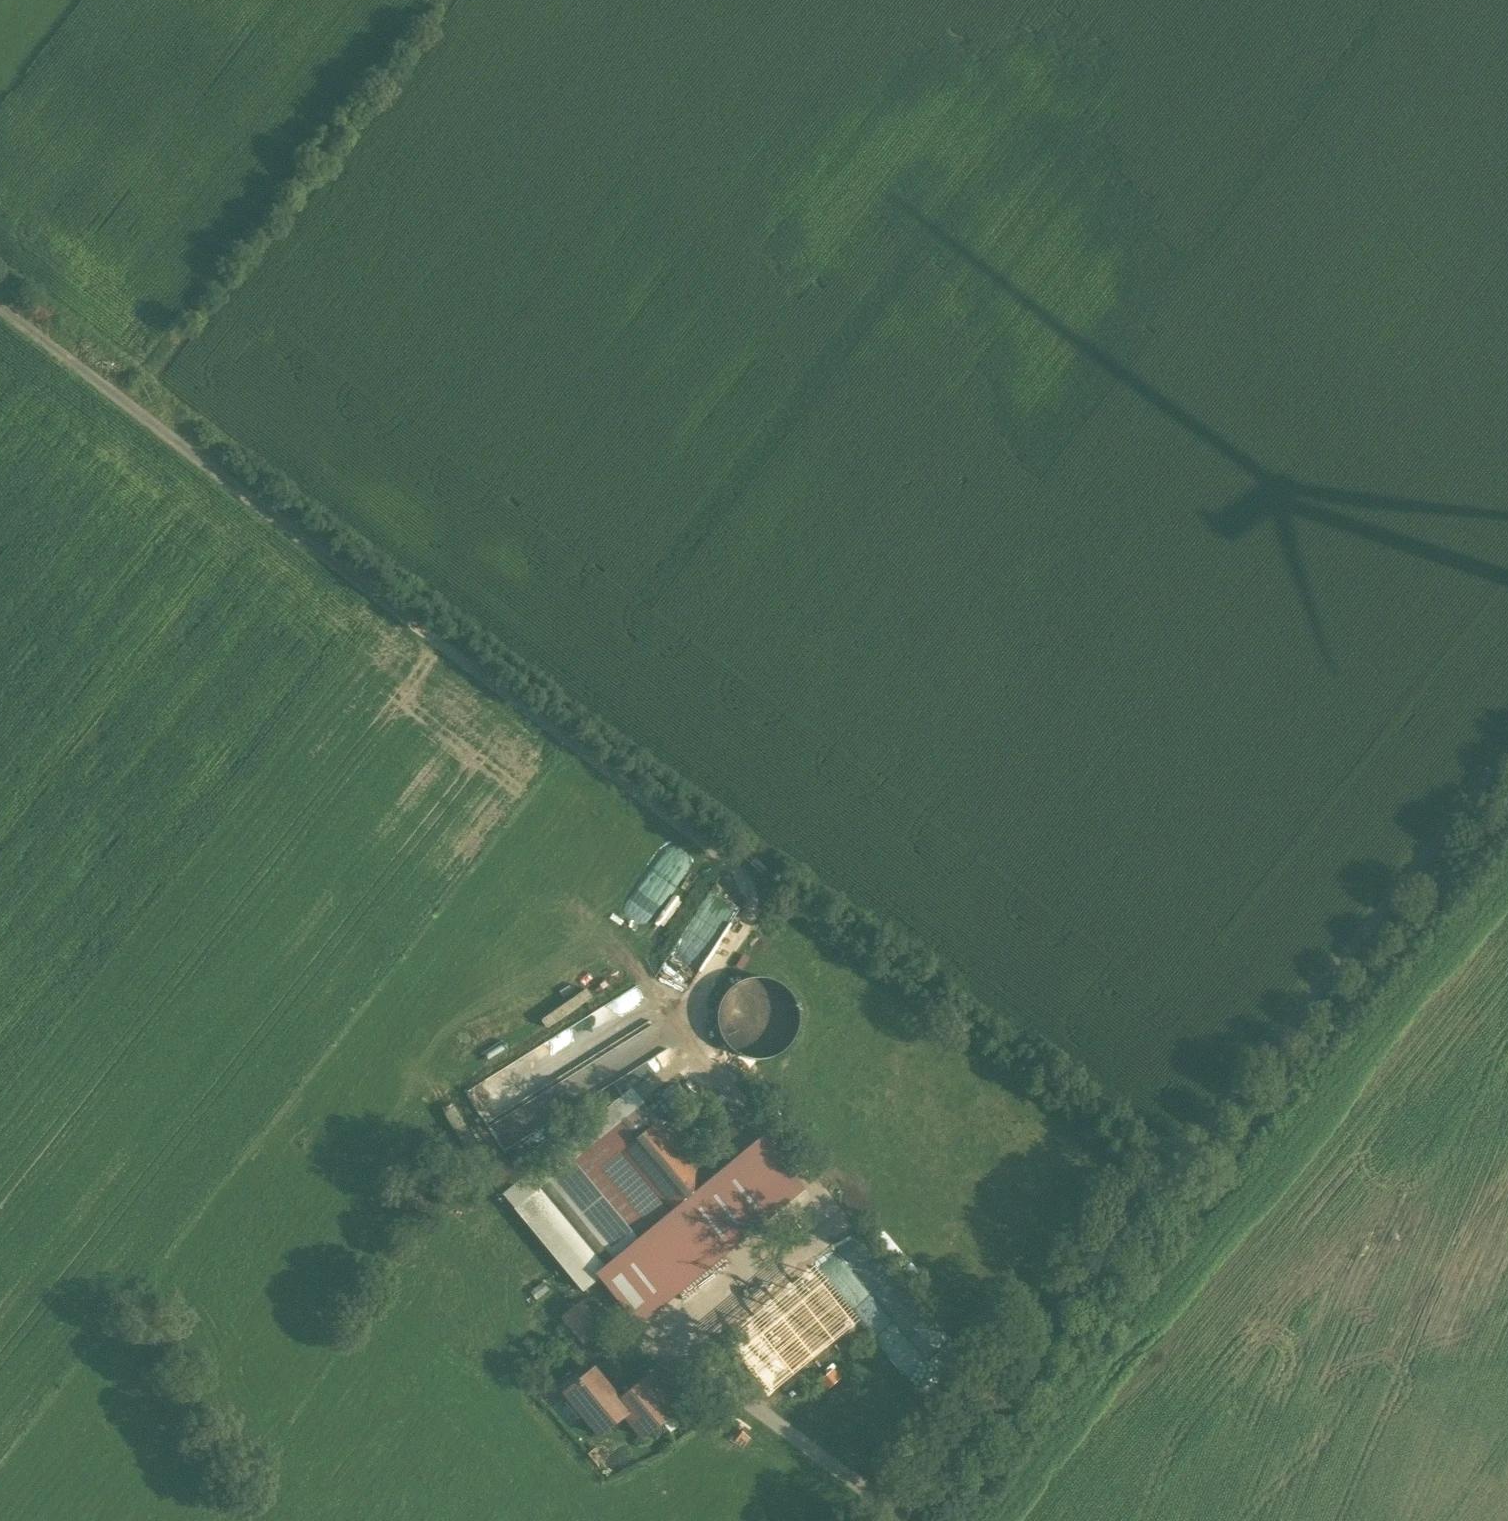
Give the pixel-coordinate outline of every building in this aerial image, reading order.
[(670,963),(697,979),(745,903),(716,885),(677,948),(668,942),(654,965),(664,972),(670,963)] [(796,1047),(811,989),(749,973),(734,1031),(796,1047)] [(461,1128),(548,1086),(540,1070),(535,1072),(530,1061),(447,1100),(461,1128)] [(643,1083),(610,1111),(624,1127),(656,1100),(643,1083)] [(752,1220),(660,1112),(626,1141),(678,1203),(644,1232),(615,1197),(574,1231),(642,1312),(752,1220)] [(799,1183),(753,1130),(733,1148),(779,1201),(799,1183)] [(859,1304),(820,1255),(756,1306),(795,1355),(859,1304)] [(555,1276),(534,1294),(552,1314),(573,1296),(555,1276)] [(588,1296),(566,1314),(590,1342),(611,1324),(588,1296)] [(635,1389),(600,1350),(563,1384),(608,1432),(631,1411),(650,1432),(693,1392),(665,1361),(635,1389)]
